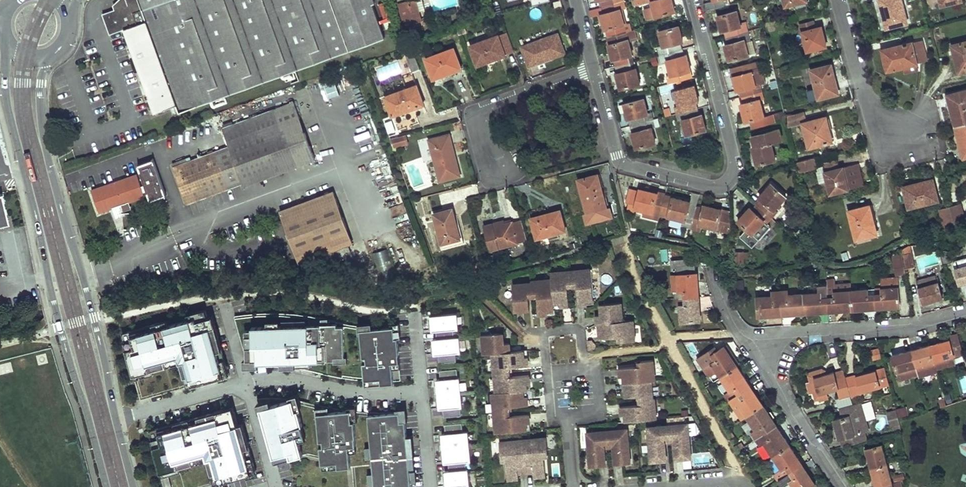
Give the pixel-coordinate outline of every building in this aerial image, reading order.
[(114,6),(116,10),(104,15),(111,35),(125,30),(155,112),(170,107),(176,105),(179,113),(384,39),(371,4),(374,3),(373,0),(120,0),(114,6)] [(400,10),(410,7),(414,20),(414,23),(422,21),(416,0),(413,0),(408,1),(408,0),(398,3),(400,10)] [(636,6),(652,2),(653,8),(645,10),(647,18),(655,16),(675,11),(672,2),(669,3),(669,0),(634,0),(636,6)] [(902,0),(879,0),(883,15),(881,16),(884,29),(908,24),(902,0)] [(626,32),(619,3),(602,7),(603,14),(605,20),(603,21),(605,30),(608,29),(609,36),(626,32)] [(400,10),(404,23),(414,20),(410,7),(400,10)] [(739,24),(736,11),(716,16),(719,25),(721,24),(723,31),(725,38),(749,31),(747,22),(739,24)] [(393,26),(390,20),(383,23),(385,29),(393,26)] [(813,21),(800,24),(807,51),(823,47),(821,40),(824,39),(821,27),(815,28),(813,21)] [(681,35),(678,26),(660,31),(663,46),(658,47),(660,55),(682,49),(680,42),(678,36),(681,35)] [(637,40),(634,30),(626,32),(609,36),(611,44),(609,44),(611,53),(614,53),(615,59),(617,66),(630,63),(628,56),(632,54),(629,42),(637,40)] [(726,52),(728,61),(755,54),(752,40),(749,31),(725,38),(726,45),(728,51),(726,52)] [(506,32),(470,45),(477,64),(497,57),(496,54),(504,51),(505,54),(513,51),(506,32)] [(558,34),(522,47),(529,66),(564,53),(558,34)] [(922,40),(885,49),(889,70),(927,61),(922,40)] [(953,45),(955,53),(953,54),(958,73),(965,71),(965,42),(953,45)] [(419,69),(410,46),(401,49),(403,54),(406,53),(412,71),(419,69)] [(463,70),(454,48),(426,58),(433,78),(446,74),(447,76),(463,70)] [(682,49),(660,55),(662,62),(667,61),(671,75),(691,70),(688,61),(685,62),(684,56),(682,49)] [(632,69),(630,63),(617,66),(619,72),(621,79),(618,80),(621,89),(641,83),(636,68),(632,69)] [(829,73),(828,66),(810,70),(815,88),(807,91),(809,100),(816,99),(816,100),(838,94),(832,73),(829,73)] [(751,70),(752,71),(733,77),(736,87),(738,86),(739,90),(741,97),(754,93),(752,86),(756,85),(765,83),(761,67),(751,70)] [(418,85),(421,96),(428,94),(425,83),(418,85)] [(417,85),(385,96),(392,115),(414,108),(424,104),(417,85)] [(697,95),(694,85),(675,90),(679,106),(675,107),(677,113),(698,108),(696,101),(694,95),(697,95)] [(945,96),(948,111),(951,110),(954,126),(965,123),(965,90),(945,96)] [(755,97),(754,93),(741,97),(742,104),(745,112),(742,113),(745,122),(749,121),(765,117),(759,96),(755,97)] [(648,113),(644,98),(624,104),(627,113),(629,113),(631,118),(633,125),(654,120),(652,112),(648,113)] [(226,127),(222,129),(229,147),(173,167),(186,203),(243,183),(244,185),(316,160),(306,132),(276,143),(271,128),(301,118),(295,102),(236,124),(226,127)] [(176,105),(170,107),(173,115),(179,113),(176,105)] [(698,108),(677,113),(678,121),(683,120),(687,135),(706,130),(704,121),(701,122),(699,115),(698,108)] [(806,122),(803,111),(785,116),(786,119),(788,126),(802,123),(808,148),(832,142),(826,117),(810,121),(806,122)] [(413,112),(404,115),(406,121),(415,118),(413,112)] [(784,112),(749,121),(751,128),(786,119),(784,112)] [(306,132),(301,118),(271,128),(276,143),(306,132)] [(388,134),(395,132),(391,118),(383,120),(388,134)] [(656,128),(654,120),(633,125),(635,132),(637,139),(634,140),(636,148),(656,143),(652,129),(656,128)] [(954,126),(958,143),(957,143),(960,157),(965,156),(965,123),(954,126)] [(782,140),(779,129),(752,137),(754,146),(757,155),(754,155),(757,165),(775,160),(771,146),(776,145),(775,142),(782,140)] [(404,135),(390,138),(394,147),(406,144),(404,135)] [(449,135),(429,140),(440,181),(460,176),(449,135)] [(813,158),(796,162),(797,166),(799,172),(816,168),(815,166),(813,158)] [(137,174),(122,179),(115,182),(115,184),(105,188),(104,186),(92,191),(99,212),(130,202),(145,197),(144,192),(147,191),(151,203),(152,202),(151,201),(166,196),(166,198),(167,197),(154,159),(153,159),(154,161),(139,165),(139,164),(138,164),(145,186),(142,187),(137,174)] [(836,160),(822,164),(824,172),(830,194),(849,189),(848,187),(861,184),(857,168),(852,170),(851,165),(843,167),(838,168),(836,160)] [(855,163),(851,165),(852,170),(857,168),(861,184),(863,183),(858,163),(855,163)] [(824,172),(822,164),(815,166),(816,168),(818,173),(824,172)] [(606,208),(597,175),(579,180),(587,214),(584,215),(586,223),(611,217),(609,208),(606,208)] [(903,189),(908,209),(938,201),(932,179),(918,183),(919,185),(903,189)] [(918,181),(902,185),(903,189),(919,185),(918,183),(918,181)] [(761,199),(756,204),(772,218),(777,212),(774,209),(786,197),(771,184),(764,191),(767,193),(761,199)] [(639,192),(630,189),(626,202),(629,203),(628,209),(634,211),(635,209),(644,211),(652,213),(657,194),(648,191),(647,194),(639,192)] [(334,191),(280,211),(300,264),(353,244),(334,191)] [(764,191),(759,197),(761,199),(767,193),(764,191)] [(0,226),(1,227),(4,226),(3,223),(5,219),(8,218),(3,193),(0,194),(0,226)] [(660,214),(664,195),(657,194),(652,213),(644,211),(643,216),(658,220),(660,214)] [(682,200),(664,195),(660,214),(686,221),(684,225),(691,227),(692,222),(693,220),(696,206),(690,205),(682,203),(682,200)] [(744,214),(738,222),(753,234),(764,221),(767,224),(772,218),(756,204),(752,209),(745,216),(744,214)] [(872,205),(848,211),(856,240),(877,235),(873,220),(875,219),(872,205)] [(703,208),(696,206),(693,220),(700,222),(699,225),(732,232),(730,212),(713,208),(712,210),(703,208)] [(960,206),(949,208),(953,225),(964,222),(960,206)] [(750,207),(744,214),(745,216),(752,209),(750,207)] [(949,208),(940,211),(945,230),(954,228),(953,225),(949,208)] [(452,209),(434,213),(441,243),(460,238),(452,209)] [(540,219),(532,221),(536,239),(566,231),(560,210),(539,216),(540,219)] [(493,224),(484,226),(490,250),(526,241),(521,220),(504,224),(493,227),(493,224)] [(901,250),(891,256),(894,275),(905,273),(901,250)] [(944,264),(951,262),(948,250),(941,252),(944,264)] [(742,251),(733,251),(734,264),(743,263),(742,251)] [(906,269),(912,268),(910,254),(903,255),(906,269)] [(959,285),(965,283),(965,259),(953,263),(959,285)] [(675,291),(676,298),(699,296),(697,273),(695,273),(695,264),(688,265),(676,266),(677,275),(678,291),(675,291)] [(591,269),(571,271),(572,282),(572,283),(577,282),(577,287),(579,305),(587,304),(587,300),(594,300),(591,269)] [(571,271),(551,272),(551,279),(554,301),(569,299),(568,288),(567,283),(572,283),(572,282),(571,271)] [(930,299),(931,301),(942,298),(937,282),(936,282),(935,275),(917,280),(918,286),(922,302),(930,299)] [(551,279),(532,281),(532,283),(533,292),(533,293),(538,292),(538,297),(540,315),(548,314),(548,310),(555,310),(555,309),(554,309),(554,301),(551,279)] [(882,288),(874,289),(875,308),(899,307),(898,280),(882,281),(882,288)] [(532,283),(513,284),(515,311),(530,309),(529,298),(529,293),(533,293),(533,292),(532,283)] [(819,293),(804,294),(805,313),(828,312),(827,286),(827,285),(819,285),(819,293)] [(835,292),(834,286),(827,286),(828,312),(836,311),(836,313),(844,312),(844,311),(852,310),(850,290),(835,292)] [(874,289),(850,290),(852,310),(875,308),(874,289)] [(774,296),(757,297),(758,316),(782,314),(780,290),(773,291),(774,296)] [(787,290),(780,290),(782,314),(805,313),(804,294),(788,295),(787,290)] [(680,304),(681,322),(700,320),(699,296),(676,298),(676,304),(680,304)] [(622,302),(601,304),(602,312),(604,312),(604,314),(602,314),(596,315),(597,323),(603,323),(624,321),(622,302)] [(267,309),(234,312),(240,331),(249,364),(269,362),(286,362),(290,363),(304,365),(335,372),(364,375),(381,379),(387,379),(393,378),(401,378),(397,324),(396,324),(349,320),(321,314),(296,310),(267,309)] [(212,312),(207,314),(209,322),(206,325),(209,335),(213,334),(217,332),(212,312)] [(145,325),(122,332),(140,397),(224,373),(219,356),(213,334),(209,335),(206,325),(209,322),(207,314),(196,317),(195,314),(160,324),(158,319),(145,323),(145,325)] [(437,340),(454,339),(453,330),(458,330),(457,315),(431,317),(432,324),(432,332),(436,332),(437,340)] [(624,321),(603,323),(603,329),(600,329),(600,338),(617,336),(623,336),(623,341),(628,340),(626,320),(624,321)] [(217,332),(213,334),(219,356),(224,373),(229,371),(217,332)] [(502,333),(482,334),(484,354),(493,353),(510,351),(509,343),(503,343),(501,343),(501,341),(503,341),(502,333)] [(949,336),(949,340),(930,345),(937,370),(965,363),(965,362),(959,334),(949,336)] [(439,355),(439,364),(456,363),(456,354),(460,353),(459,338),(454,339),(437,340),(433,341),(434,347),(435,356),(439,355)] [(912,352),(916,367),(918,376),(918,378),(937,373),(937,370),(930,345),(920,348),(920,350),(912,352)] [(715,348),(698,359),(713,382),(720,378),(738,366),(725,346),(717,351),(715,348)] [(510,351),(493,353),(495,373),(506,372),(507,372),(506,367),(511,367),(528,365),(527,357),(524,357),(523,350),(510,351)] [(883,358),(881,350),(874,351),(876,360),(883,358)] [(903,352),(893,355),(897,372),(916,367),(912,352),(903,355),(903,352)] [(641,366),(619,368),(620,377),(623,376),(624,382),(651,380),(655,380),(653,360),(641,361),(641,366)] [(750,385),(738,366),(720,378),(729,391),(733,388),(737,394),(750,385)] [(916,367),(897,372),(899,381),(918,376),(916,367)] [(886,368),(875,371),(846,378),(850,395),(851,397),(861,394),(861,392),(879,387),(890,384),(886,368)] [(834,373),(834,372),(826,374),(825,371),(822,369),(811,372),(809,375),(811,381),(811,382),(815,381),(817,390),(813,391),(816,399),(821,398),(820,393),(825,392),(838,388),(841,397),(850,395),(846,378),(845,372),(842,371),(834,373)] [(438,395),(460,393),(459,379),(458,379),(457,370),(440,372),(441,381),(437,381),(437,387),(438,395)] [(506,372),(495,373),(496,393),(523,390),(527,390),(526,383),(530,383),(529,374),(512,376),(507,376),(507,372),(506,372)] [(651,380),(624,382),(624,383),(626,397),(637,396),(642,396),(642,400),(643,400),(653,399),(651,380)] [(808,382),(811,392),(813,391),(817,390),(815,381),(811,382),(811,381),(808,382)] [(763,405),(750,385),(737,394),(728,400),(741,420),(747,416),(763,405)] [(496,393),(492,393),(494,413),(506,412),(506,407),(511,407),(528,405),(527,396),(524,397),(523,390),(496,393)] [(443,409),(444,418),(461,417),(460,408),(462,408),(460,393),(438,395),(439,401),(439,410),(443,409)] [(258,395),(266,427),(274,453),(275,459),(303,451),(321,455),(338,458),(337,452),(347,451),(349,451),(350,463),(352,463),(354,486),(373,486),(375,486),(413,486),(408,447),(408,440),(407,433),(405,418),(404,408),(396,409),(392,410),(382,410),(357,409),(335,406),(292,396),(276,395),(258,395)] [(643,400),(642,400),(643,405),(638,405),(620,407),(621,415),(625,415),(625,422),(626,421),(637,421),(656,419),(654,399),(653,399),(643,400)] [(868,432),(860,403),(839,408),(841,417),(832,420),(838,440),(841,439),(862,433),(868,432)] [(151,436),(161,434),(159,426),(170,423),(170,426),(234,408),(232,404),(149,427),(151,436)] [(395,406),(396,409),(404,408),(405,418),(407,418),(406,405),(395,406)] [(776,425),(763,405),(747,416),(755,430),(751,433),(755,439),(776,425)] [(906,407),(897,410),(899,418),(908,415),(906,407)] [(151,436),(166,486),(192,486),(251,470),(240,432),(237,433),(235,428),(234,424),(237,420),(234,408),(170,426),(170,423),(159,426),(161,434),(151,436)] [(530,423),(529,414),(511,416),(507,416),(506,412),(494,413),(496,433),(527,430),(526,423),(530,423)] [(896,412),(888,414),(891,430),(900,428),(899,421),(896,412)] [(240,432),(251,470),(256,469),(244,426),(243,421),(238,423),(237,420),(234,424),(235,428),(237,433),(240,432)] [(443,449),(469,447),(468,433),(463,433),(462,424),(445,426),(446,435),(442,435),(442,441),(443,449)] [(688,424),(668,425),(669,437),(669,438),(674,437),(674,442),(676,459),(684,459),(684,455),(691,454),(688,424)] [(669,437),(668,425),(648,427),(651,458),(657,458),(658,461),(666,460),(665,443),(664,438),(669,438),(669,437)] [(772,456),(789,445),(776,425),(755,439),(759,445),(763,442),(772,456)] [(608,443),(613,443),(614,447),(615,465),(624,464),(624,461),(630,460),(627,429),(607,431),(608,443)] [(608,443),(607,431),(587,433),(590,464),(597,463),(597,467),(605,466),(604,448),(603,444),(608,443)] [(862,433),(841,439),(843,446),(864,441),(862,433)] [(526,473),(526,474),(534,473),(534,478),(545,477),(543,455),(541,455),(541,451),(543,451),(547,451),(546,438),(523,441),(526,473)] [(523,441),(500,443),(501,455),(505,455),(507,455),(508,458),(505,459),(507,480),(519,479),(518,475),(526,474),(526,473),(523,441)] [(802,465),(789,445),(772,456),(781,469),(774,474),(778,481),(802,465)] [(887,464),(882,445),(865,449),(868,460),(870,460),(872,468),(887,464)] [(449,472),(466,470),(465,462),(470,462),(469,447),(443,449),(444,456),(444,464),(448,464),(449,472)] [(338,458),(321,455),(321,460),(322,465),(348,463),(350,463),(349,451),(347,451),(337,452),(338,458)] [(877,486),(892,483),(887,464),(872,468),(870,469),(873,479),(875,478),(877,486)] [(778,481),(782,486),(812,486),(816,484),(802,465),(778,481)] [(450,486),(468,486),(467,486),(469,485),(467,470),(466,470),(449,472),(445,472),(446,479),(446,486),(449,486),(450,486)]
